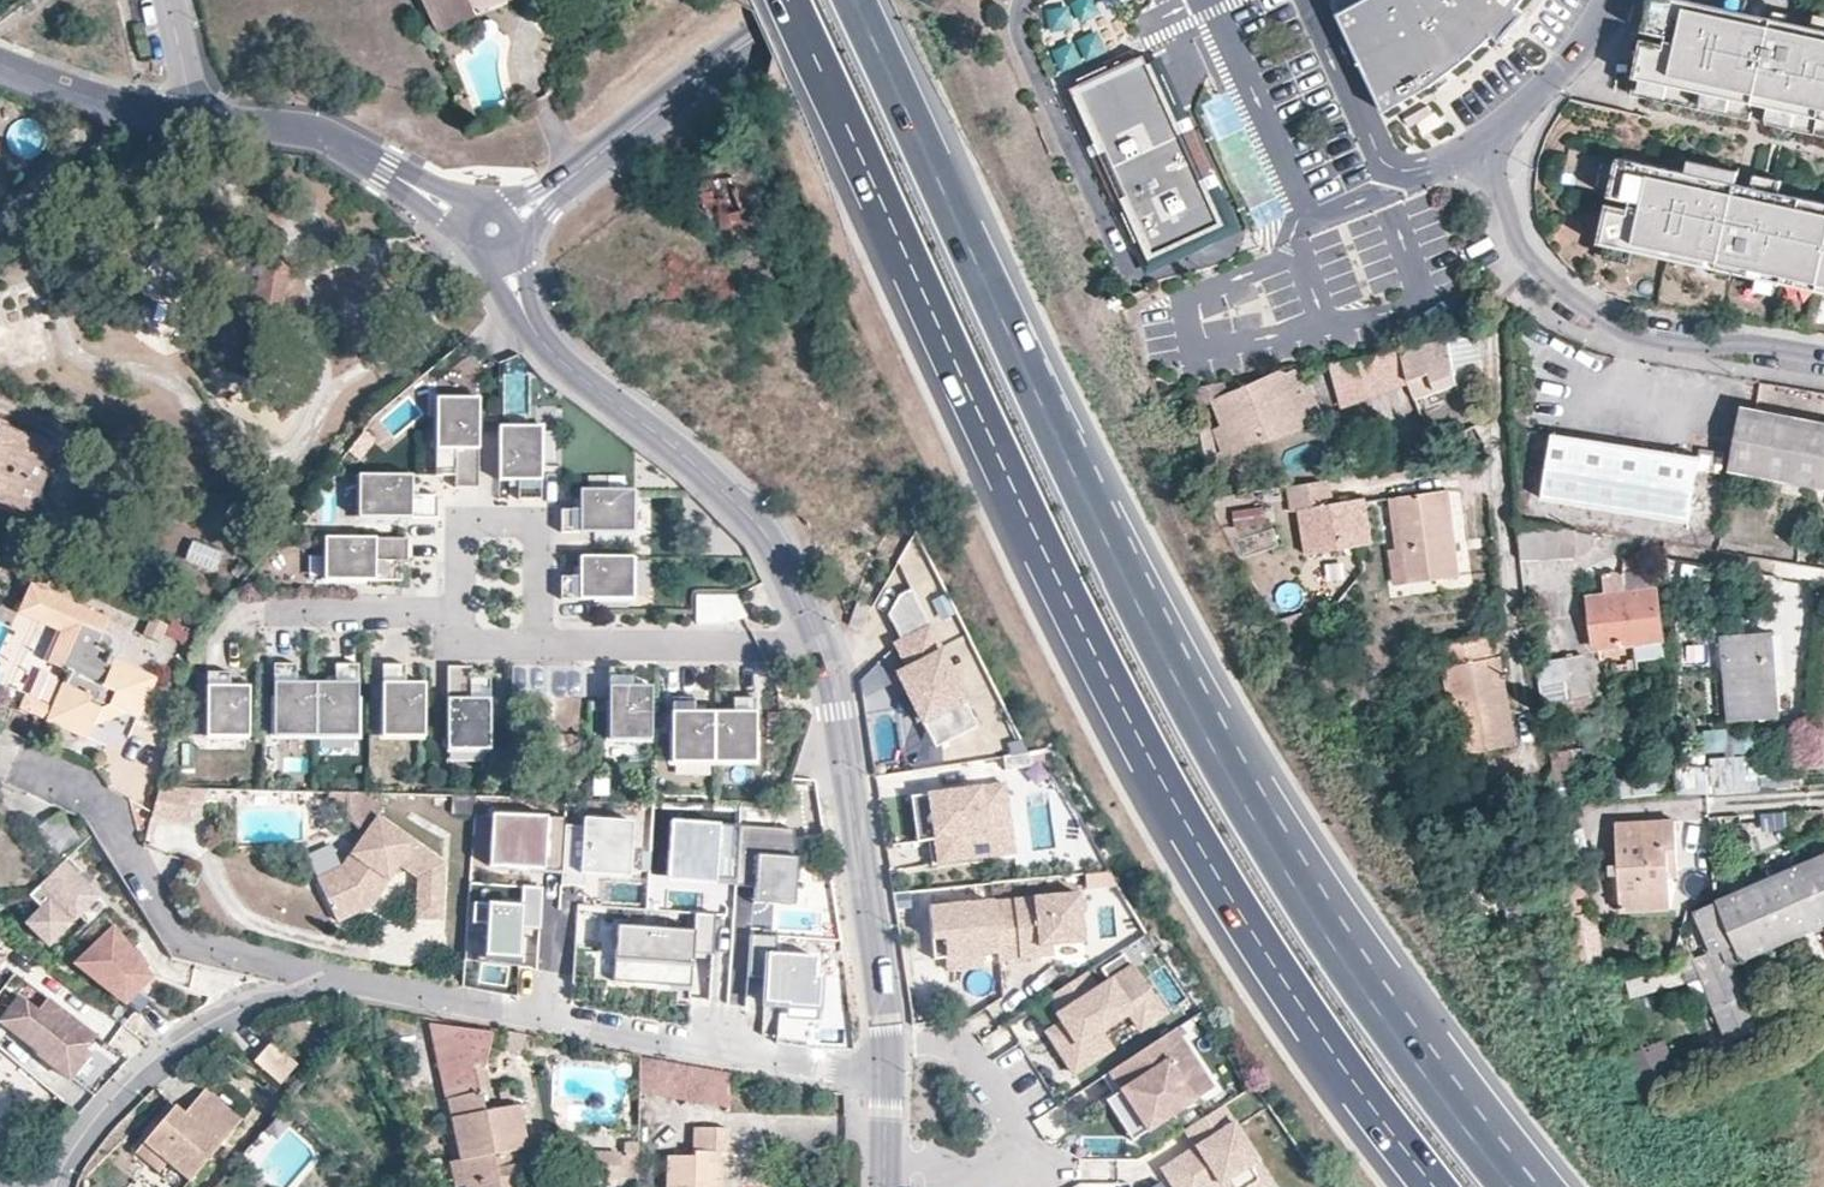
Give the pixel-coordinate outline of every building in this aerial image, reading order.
[(437,31),(477,16),(473,7),(492,0),(424,0),(437,31)] [(1076,28),(1130,0),(1081,0),(1065,8),(1076,28)] [(1343,10),(1388,109),(1437,83),(1473,58),(1496,37),(1498,36),(1522,10),(1523,8),(1530,0),(1363,0),(1343,10)] [(1823,38),(1823,31),(1680,0),(1652,0),(1652,2),(1823,38)] [(1652,2),(1632,96),(1750,122),(1754,105),(1769,108),(1765,125),(1823,137),(1823,38),(1652,2)] [(1529,16),(1522,10),(1498,36),(1504,42),(1529,16)] [(1150,54),(1078,85),(1152,252),(1169,245),(1172,250),(1195,245),(1191,235),(1224,221),(1150,54)] [(460,102),(468,122),(476,119),(468,99),(460,102)] [(1754,105),(1750,122),(1765,125),(1769,108),(1754,105)] [(1438,111),(1419,121),(1425,132),(1444,123),(1438,111)] [(1618,160),(1610,198),(1631,203),(1629,211),(1608,206),(1600,243),(1720,269),(1733,272),(1823,291),(1823,204),(1780,194),(1782,182),(1752,175),(1750,187),(1735,183),(1738,171),(1685,161),(1684,174),(1618,160)] [(1489,328),(1460,333),(1463,371),(1462,375),(1461,377),(1457,381),(1490,371),(1489,328)] [(1460,333),(1395,344),(1396,353),(1405,382),(1403,382),(1409,396),(1457,381),(1461,377),(1462,375),(1463,371),(1460,333)] [(1396,353),(1353,360),(1364,396),(1403,382),(1405,382),(1396,353)] [(1353,360),(1329,365),(1341,404),(1364,396),(1353,360)] [(1281,370),(1226,395),(1236,452),(1320,414),(1300,371),(1283,374),(1281,370)] [(1224,386),(1193,396),(1204,463),(1204,464),(1217,459),(1207,400),(1226,395),(1224,386)] [(433,438),(436,438),(437,397),(478,397),(479,394),(433,394),(433,438)] [(1236,452),(1226,395),(1207,400),(1217,459),(1236,452)] [(478,397),(437,397),(436,438),(436,473),(455,473),(455,485),(478,485),(478,397)] [(1740,410),(1730,468),(1823,487),(1823,426),(1740,410)] [(15,509),(29,474),(42,443),(0,425),(0,503),(15,509)] [(541,425),(498,425),(498,478),(508,478),(518,478),(518,485),(518,498),(541,498),(541,425)] [(1552,433),(1542,497),(1689,521),(1698,457),(1552,433)] [(359,515),(359,473),(355,473),(355,519),(397,519),(397,515),(359,515)] [(411,473),(359,473),(359,515),(397,515),(438,515),(438,494),(418,494),(412,494),(412,483),(411,473)] [(43,480),(29,474),(15,509),(28,514),(43,480)] [(1319,481),(1286,487),(1291,511),(1297,510),(1306,555),(1364,543),(1355,498),(1323,503),(1319,481)] [(633,488),(580,488),(580,499),(580,509),(574,509),(561,508),(561,530),(594,531),(633,531),(633,488)] [(633,531),(594,531),(594,534),(637,534),(637,489),(633,488),(633,531)] [(1447,490),(1398,496),(1405,547),(1395,548),(1388,549),(1394,584),(1458,575),(1455,552),(1453,540),(1447,490)] [(1398,496),(1387,498),(1395,548),(1405,547),(1398,496)] [(1263,508),(1233,513),(1236,529),(1266,524),(1263,508)] [(1544,524),(1515,520),(1521,561),(1543,556),(1570,557),(1570,543),(1546,538),(1544,524)] [(324,578),(324,536),(322,536),(321,582),(366,582),(366,579),(324,578)] [(408,536),(324,536),(324,578),(366,579),(401,579),(401,560),(408,560),(408,536)] [(1460,540),(1453,540),(1455,552),(1461,550),(1460,540)] [(185,562),(218,572),(224,551),(192,541),(185,562)] [(574,575),(561,575),(561,597),(594,597),(633,597),(633,555),(580,555),(580,565),(580,575),(574,575)] [(633,597),(594,597),(594,601),(636,601),(636,555),(633,555),(633,597)] [(1607,596),(1589,598),(1593,648),(1634,643),(1636,659),(1661,654),(1654,589),(1624,593),(1621,577),(1606,578),(1607,596)] [(21,609),(63,629),(73,633),(59,666),(68,671),(52,704),(47,718),(86,734),(90,726),(96,710),(109,702),(125,709),(138,716),(156,676),(110,654),(113,648),(99,641),(109,618),(31,583),(21,609)] [(983,728),(938,629),(941,628),(922,588),(909,593),(898,612),(911,640),(905,643),(917,667),(911,670),(933,717),(928,720),(940,747),(983,728)] [(735,594),(697,594),(697,622),(729,622),(745,615),(735,594)] [(73,633),(63,629),(48,661),(59,666),(73,633)] [(1495,657),(1488,630),(1436,641),(1455,729),(1465,727),(1469,753),(1507,746),(1499,704),(1503,704),(1495,657)] [(1771,633),(1720,638),(1728,719),(1778,716),(1771,633)] [(1580,655),(1537,665),(1545,705),(1591,695),(1580,655)] [(1501,656),(1495,657),(1503,704),(1499,704),(1507,746),(1516,744),(1501,656)] [(316,732),(316,679),(306,679),(297,679),(297,672),(297,660),(274,660),(274,693),(274,732),(316,732)] [(405,660),(383,660),(383,693),(383,732),(425,732),(425,679),(415,679),(405,679),(405,673),(405,660)] [(470,665),(446,665),(446,750),(489,751),(489,712),(489,672),(470,671),(470,665)] [(632,666),(609,666),(609,699),(609,738),(652,738),(652,685),(632,685),(632,666)] [(230,667),(207,667),(207,700),(206,731),(249,731),(249,681),(230,681),(230,667)] [(883,667),(858,681),(866,696),(891,682),(883,667)] [(933,717),(911,670),(905,672),(928,720),(933,717)] [(316,679),(316,732),(356,732),(356,693),(335,693),(335,679),(316,679)] [(47,718),(52,704),(25,693),(20,707),(47,718)] [(274,732),(274,693),(271,693),(271,735),(316,735),(316,732),(274,732)] [(360,693),(356,693),(356,732),(316,732),(316,735),(360,735),(360,693)] [(383,732),(383,693),(379,693),(379,736),(425,736),(425,732),(383,732)] [(695,696),(672,696),(672,729),(672,761),(714,761),(714,711),(695,711),(695,696)] [(734,711),(714,711),(714,761),(756,761),(756,730),(757,697),(734,697),(734,711)] [(609,738),(609,699),(606,699),(606,741),(652,741),(652,738),(609,738)] [(206,731),(207,700),(204,700),(203,734),(249,734),(249,731),(206,731)] [(90,726),(125,709),(109,702),(96,710),(90,726)] [(491,712),(489,712),(489,751),(446,750),(446,753),(491,753),(491,712)] [(1465,727),(1455,729),(1460,755),(1469,753),(1465,727)] [(672,761),(672,729),(669,729),(669,764),(714,764),(714,761),(672,761)] [(714,761),(714,764),(759,764),(759,730),(756,730),(756,761),(714,761)] [(1706,768),(1675,767),(1674,797),(1711,798),(1711,793),(1769,794),(1770,759),(1706,758),(1706,768)] [(160,780),(151,814),(183,822),(192,789),(160,780)] [(1016,855),(1011,813),(988,816),(985,788),(931,794),(936,839),(938,864),(1016,855)] [(936,839),(931,794),(912,796),(918,841),(931,839),(936,839)] [(42,825),(53,854),(79,844),(67,815),(42,825)] [(370,903),(380,891),(372,884),(377,877),(385,883),(398,865),(415,878),(414,918),(439,919),(440,863),(376,817),(340,868),(315,879),(335,919),(370,903)] [(593,825),(573,824),(570,883),(588,884),(589,872),(644,874),(647,821),(593,818),(593,825)] [(554,820),(502,819),(502,865),(553,865),(554,820)] [(739,825),(671,821),(668,881),(736,885),(739,825)] [(1674,821),(1616,824),(1620,911),(1669,908),(1669,879),(1668,868),(1676,867),(1674,821)] [(800,833),(747,833),(747,888),(759,888),(759,904),(800,905),(800,833)] [(334,844),(311,853),(319,873),(342,864),(334,844)] [(1744,1000),(1728,965),(1823,925),(1823,856),(1696,913),(1713,950),(1692,959),(1715,1013),(1727,1041),(1755,1028),(1744,1000)] [(68,858),(29,895),(42,908),(27,923),(47,944),(97,896),(76,875),(80,870),(68,858)] [(1677,878),(1676,867),(1668,868),(1669,879),(1677,878)] [(380,891),(385,883),(377,877),(372,884),(380,891)] [(523,901),(484,900),(483,960),(520,961),(520,930),(541,930),(541,889),(523,889),(523,901)] [(1084,944),(1080,893),(993,900),(998,953),(998,961),(1054,956),(1053,946),(1066,945),(1084,944)] [(993,900),(929,908),(933,959),(946,958),(986,954),(998,953),(993,900)] [(684,931),(603,928),(601,993),(705,996),(707,916),(684,915),(684,931)] [(88,951),(77,966),(141,1015),(151,1002),(135,990),(137,987),(153,974),(117,928),(102,938),(88,951)] [(1066,945),(1053,946),(1054,956),(1067,954),(1066,945)] [(986,954),(946,958),(947,970),(987,966),(986,954)] [(829,959),(778,958),(777,1009),(828,1010),(829,959)] [(1110,1048),(1099,1031),(1129,1012),(1130,1011),(1125,1003),(1148,987),(1134,965),(1058,1015),(1063,1022),(1077,1044),(1061,1053),(1073,1072),(1110,1048)] [(1165,1013),(1148,987),(1125,1003),(1130,1011),(1129,1012),(1140,1028),(1165,1013)] [(96,1034),(48,997),(37,1011),(19,996),(0,1021),(40,1052),(38,1054),(45,1059),(56,1045),(81,1065),(91,1052),(85,1048),(96,1034)] [(1077,1044),(1063,1022),(1047,1031),(1061,1053),(1077,1044)] [(429,1024),(458,1159),(449,1161),(453,1186),(456,1186),(464,1185),(465,1186),(528,1186),(523,1162),(519,1162),(516,1150),(527,1147),(518,1105),(484,1112),(473,1066),(483,1068),(491,1033),(429,1024)] [(1194,1101),(1179,1078),(1199,1065),(1175,1029),(1109,1071),(1120,1088),(1147,1131),(1194,1101)] [(506,1030),(503,1048),(521,1051),(524,1033),(506,1030)] [(270,1043),(254,1062),(279,1085),(296,1064),(270,1043)] [(71,1079),(81,1065),(56,1045),(45,1059),(71,1079)] [(729,1073),(639,1056),(637,1092),(727,1107),(729,1073)] [(1213,1088),(1199,1065),(1179,1078),(1194,1101),(1213,1088)] [(174,1102),(141,1141),(166,1162),(188,1180),(240,1118),(203,1088),(182,1110),(174,1102)] [(1147,1131),(1120,1088),(1105,1097),(1133,1140),(1147,1131)] [(1223,1106),(1193,1125),(1204,1142),(1196,1147),(1162,1168),(1166,1176),(1173,1186),(1198,1186),(1216,1176),(1227,1178),(1233,1186),(1265,1186),(1272,1183),(1223,1106)] [(1204,1142),(1193,1125),(1185,1129),(1196,1147),(1204,1142)] [(727,1128),(692,1128),(692,1156),(665,1155),(666,1186),(721,1186),(720,1155),(727,1155),(727,1128)] [(625,1129),(625,1140),(636,1141),(636,1129),(625,1129)] [(636,1141),(625,1140),(625,1142),(620,1141),(619,1175),(635,1176),(636,1141)] [(166,1162),(141,1141),(134,1149),(159,1171),(166,1162)] [(620,1141),(596,1141),(595,1175),(619,1176),(619,1175),(620,1141)] [(1148,1186),(1173,1186),(1166,1176),(1148,1186)] [(1198,1186),(1216,1186),(1220,1185),(1221,1177),(1216,1176),(1198,1186)] [(1222,1186),(1233,1186),(1227,1178),(1221,1177),(1220,1185),(1222,1186)]
